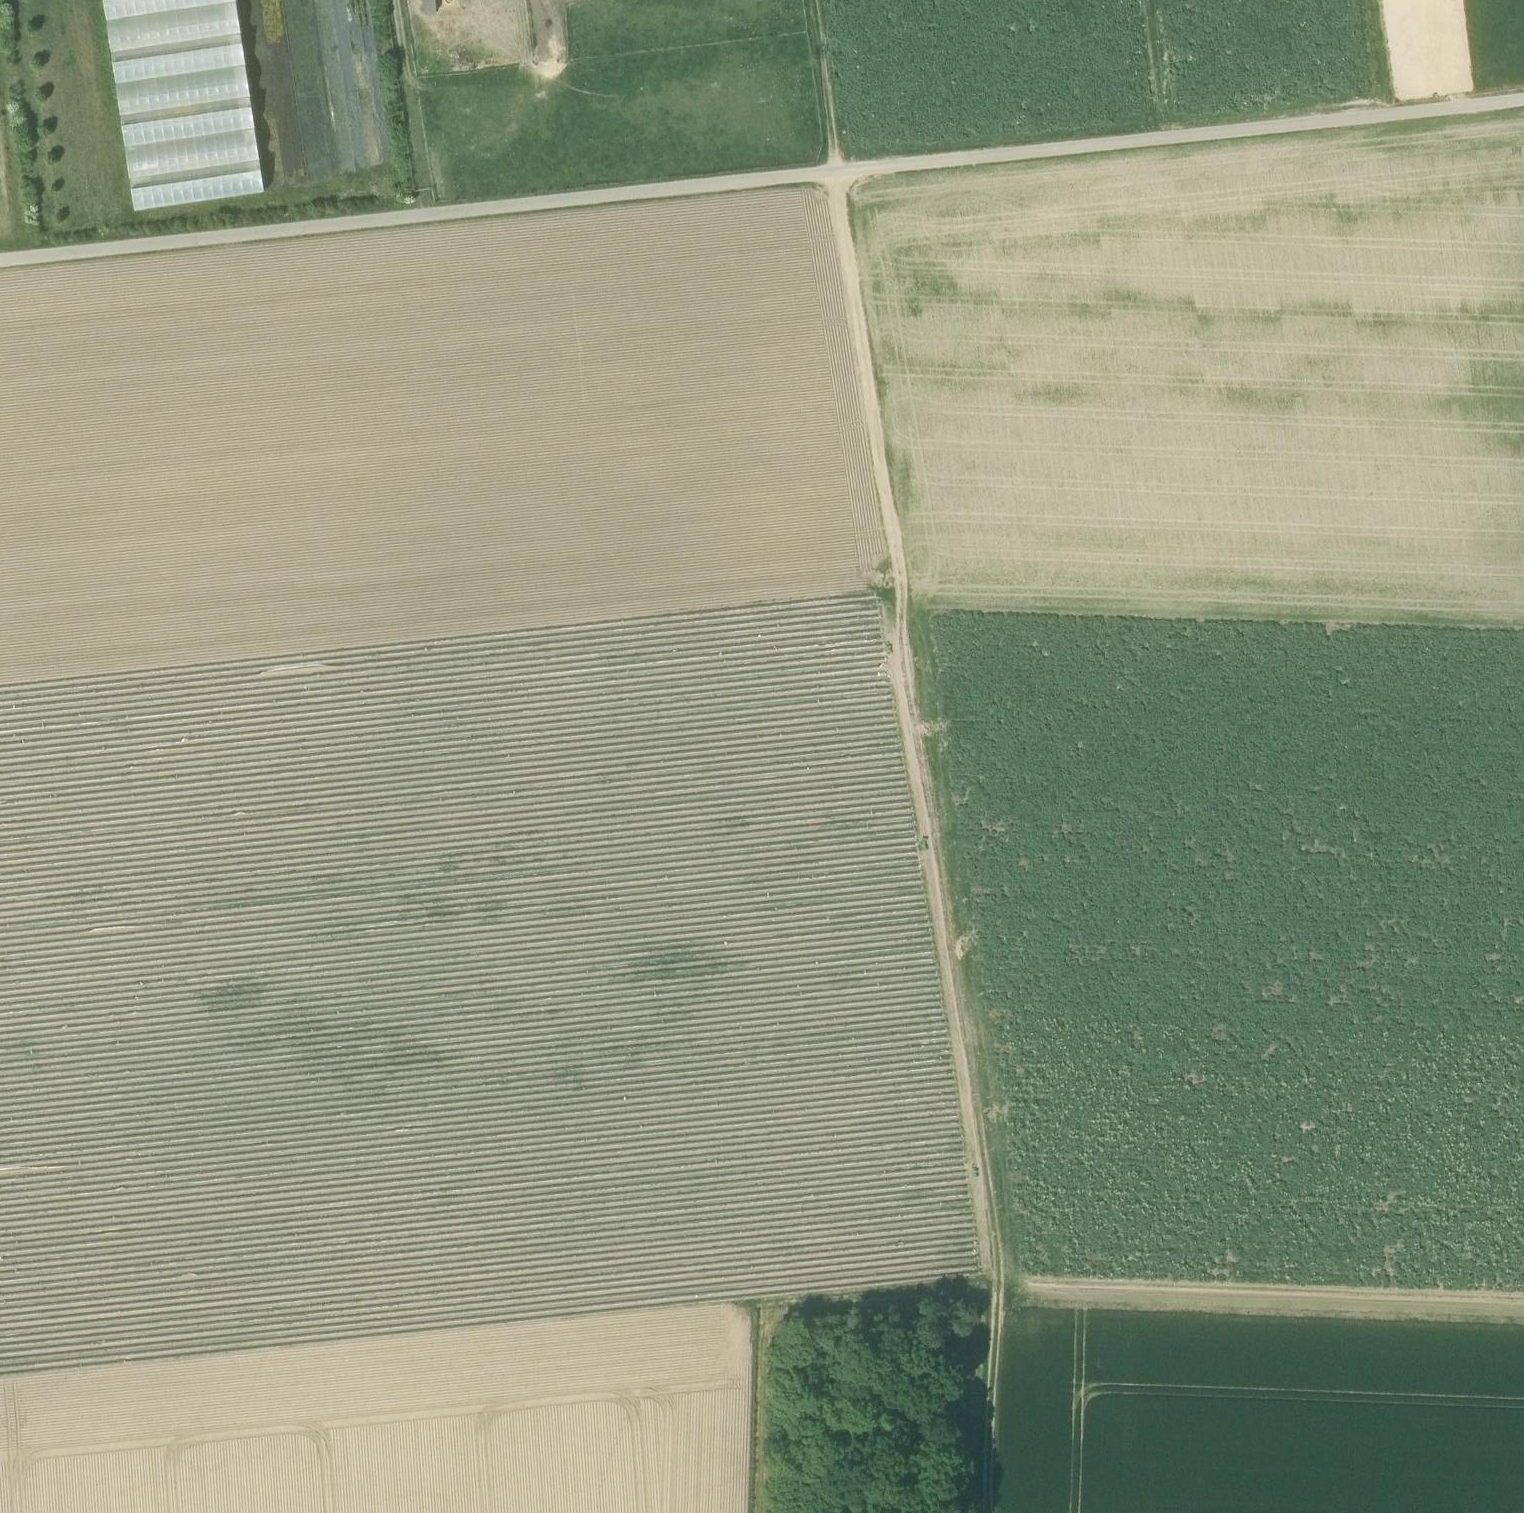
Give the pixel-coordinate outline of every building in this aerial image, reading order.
[(135,208),(264,189),(235,0),(104,0),(135,208)]
